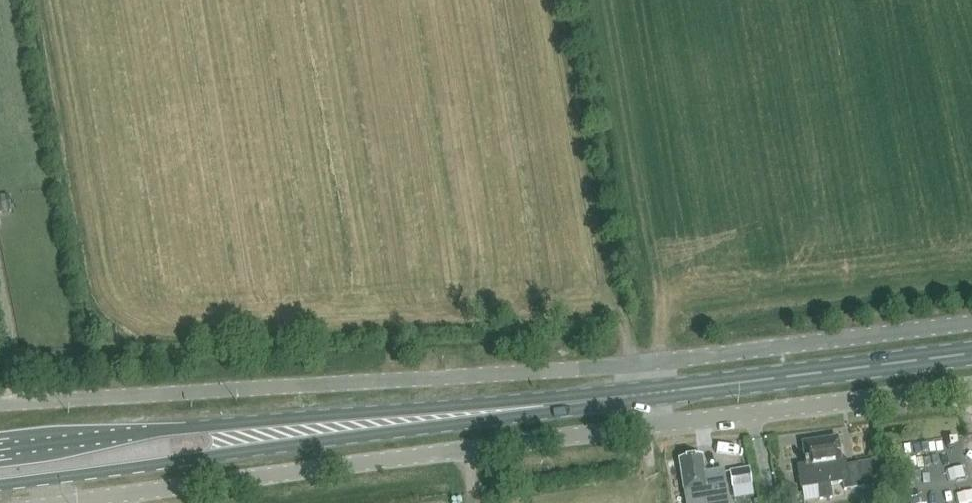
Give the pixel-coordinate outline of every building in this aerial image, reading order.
[(0,196),(0,214),(11,212),(8,195),(0,196)] [(841,460),(838,438),(802,444),(805,462),(804,462),(804,466),(797,467),(801,489),(818,486),(820,500),(832,498),(830,485),(843,483),(844,490),(873,486),(870,462),(857,464),(847,465),(846,459),(841,460)] [(723,469),(704,473),(701,456),(678,460),(686,502),(729,502),(723,469)] [(731,472),(733,487),(751,484),(749,469),(731,472)]
